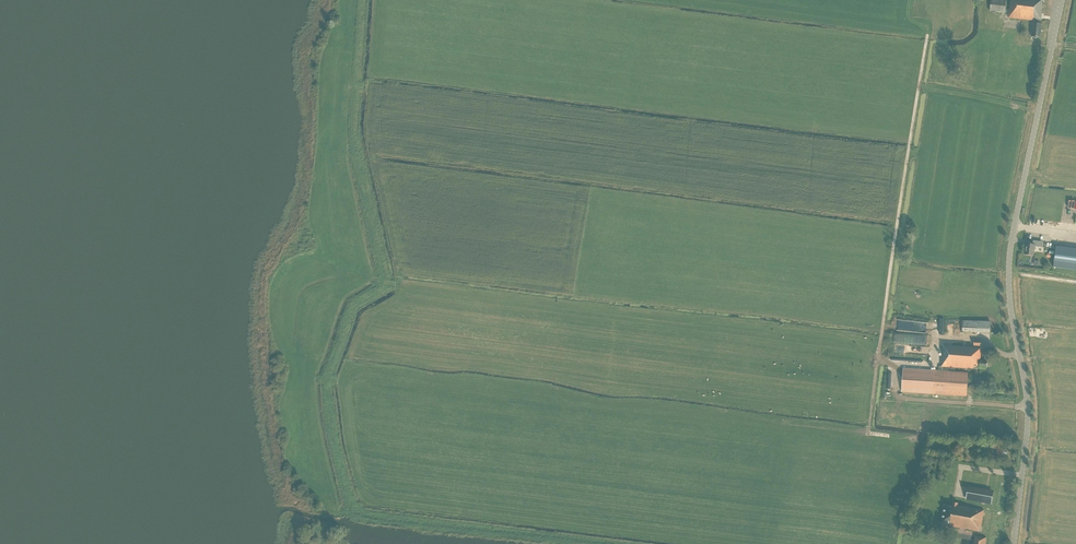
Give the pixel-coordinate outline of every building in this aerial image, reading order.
[(996,0),(991,0),(990,11),(1005,12),(1006,1),(996,0)] [(1009,18),(1033,20),(1033,23),(1031,36),(1040,37),(1042,24),(1040,24),(1040,21),(1041,21),(1043,3),(1042,3),(1042,0),(1011,0),(1009,18)] [(1026,244),(1025,254),(1033,255),(1035,246),(1043,247),(1043,242),(1033,240),(1033,245),(1026,244)] [(1056,246),(1053,267),(1075,270),(1075,249),(1056,246)] [(990,333),(990,321),(962,320),(962,332),(990,333)] [(891,331),(890,342),(928,344),(928,333),(891,331)] [(981,347),(942,345),(941,366),(939,366),(939,371),(903,368),(902,392),(967,396),(968,372),(948,371),(948,367),(973,368),(973,367),(980,367),(987,367),(987,361),(980,361),(981,347)] [(996,457),(1006,458),(1007,448),(998,447),(999,444),(991,443),(990,448),(997,449),(996,457)] [(992,494),(968,490),(966,500),(990,505),(992,494)] [(984,510),(983,510),(958,505),(958,503),(953,502),(953,506),(944,504),(941,523),(949,524),(949,526),(979,531),(980,526),(981,526),(984,510)] [(975,536),(973,543),(986,543),(987,538),(975,536)]
